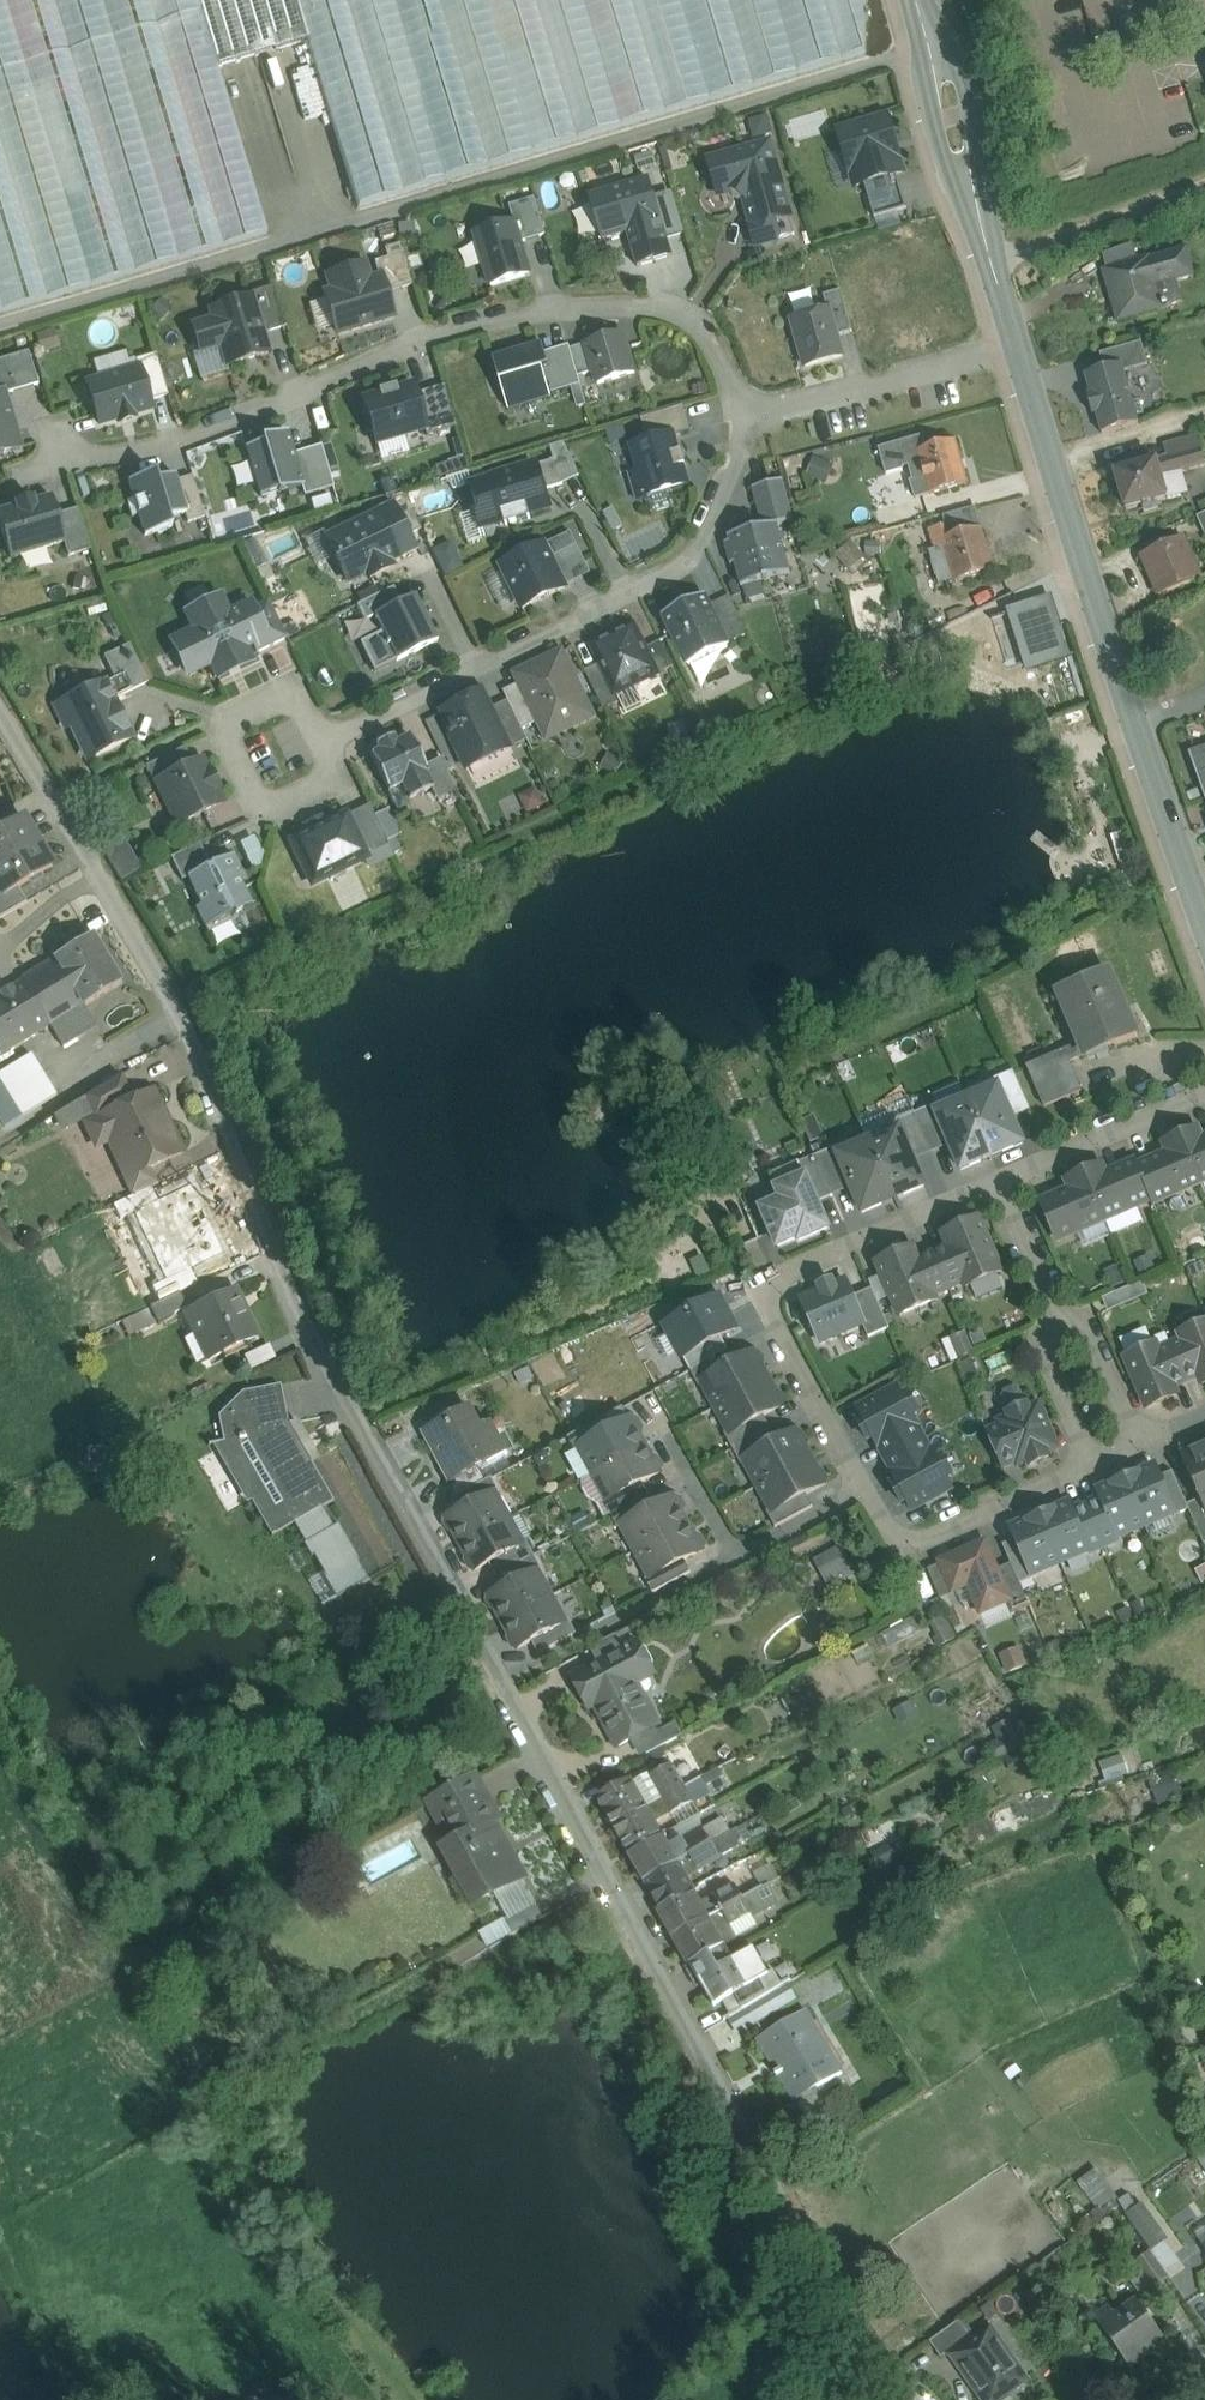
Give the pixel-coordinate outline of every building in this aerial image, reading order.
[(267,234),(217,67),(307,40),(357,207),(867,54),(867,0),(0,0),(0,314),(267,234)] [(902,174),(885,119),(841,132),(858,187),(902,174)] [(770,144),(710,161),(719,196),(736,192),(744,195),(754,227),(752,228),(757,246),(795,236),(770,144)] [(649,179),(589,197),(602,241),(628,233),(638,268),(673,258),(649,179)] [(514,222),(521,243),(546,236),(535,199),(509,207),(514,222)] [(492,287),(531,275),(521,243),(514,222),(476,234),(492,287)] [(380,277),(386,294),(413,286),(401,244),(384,249),(387,259),(374,262),(378,278),(380,277)] [(1132,245),(1103,255),(1108,270),(1137,262),(1132,245)] [(1108,270),(1104,271),(1119,322),(1180,304),(1174,281),(1193,276),(1186,250),(1149,261),(1149,259),(1137,262),(1108,270)] [(325,294),(337,333),(392,316),(386,294),(380,277),(378,278),(325,294)] [(252,299),(262,334),(285,327),(273,286),(248,293),(249,300),(252,299)] [(830,311),(837,337),(852,332),(841,291),(824,296),(828,312),(830,311)] [(249,300),(211,311),(213,321),(193,327),(200,353),(221,346),(227,366),(268,354),(262,334),(252,299),(249,300)] [(837,337),(830,311),(828,312),(792,322),(805,368),(842,358),(837,337)] [(623,334),(586,345),(598,385),(635,374),(623,334)] [(1141,343),(1100,354),(1105,370),(1122,365),(1124,372),(1148,365),(1141,343)] [(542,345),(493,359),(509,411),(551,399),(550,395),(544,373),(550,371),(545,354),(542,345)] [(583,346),(570,350),(578,375),(578,377),(592,373),(583,346)] [(569,348),(545,354),(550,371),(544,373),(550,395),(581,386),(578,377),(578,375),(570,350),(569,348)] [(0,360),(0,395),(3,394),(3,395),(38,385),(28,352),(0,360)] [(138,369),(149,401),(168,396),(155,355),(135,361),(138,369)] [(1105,370),(1085,375),(1091,396),(1088,397),(1093,415),(1096,414),(1102,434),(1139,424),(1124,372),(1122,365),(1105,370)] [(87,383),(99,425),(118,420),(118,423),(135,419),(134,415),(152,410),(149,401),(138,369),(87,383)] [(362,400),(375,445),(425,431),(427,430),(415,394),(412,384),(396,389),(395,387),(377,392),(378,395),(362,400)] [(443,387),(415,394),(427,430),(425,431),(426,436),(455,428),(443,387)] [(19,449),(3,395),(3,394),(0,395),(0,455),(19,449)] [(642,420),(648,443),(674,435),(674,437),(690,432),(683,407),(642,420)] [(287,432),(261,440),(262,443),(245,448),(260,497),(277,492),(278,494),(302,487),(303,486),(294,454),(287,432)] [(648,443),(631,448),(638,473),(629,475),(637,502),(689,486),(684,467),(686,467),(682,453),(679,454),(674,437),(674,435),(648,443)] [(954,442),(926,450),(923,438),(895,446),(902,469),(909,466),(914,482),(911,483),(916,499),(931,495),(931,496),(967,486),(954,442)] [(1115,472),(1126,511),(1143,506),(1144,509),(1157,505),(1156,502),(1182,495),(1176,473),(1204,465),(1204,463),(1198,438),(1164,447),(1167,458),(1115,472)] [(321,446),(294,454),(303,486),(302,487),(304,496),(333,487),(321,446)] [(895,446),(880,450),(887,475),(903,470),(902,469),(895,446)] [(457,457),(431,464),(435,476),(460,470),(457,457)] [(536,466),(470,487),(482,528),(505,521),(506,527),(531,520),(529,514),(549,508),(536,466)] [(175,475),(157,480),(155,473),(128,481),(133,499),(127,501),(132,518),(139,516),(145,536),(172,528),(169,519),(185,514),(187,514),(177,481),(175,475)] [(192,476),(177,481),(187,514),(185,514),(188,523),(205,518),(192,476)] [(782,481),(753,489),(763,529),(777,525),(778,527),(793,523),(782,481)] [(14,505),(15,508),(0,512),(0,528),(9,560),(63,543),(65,543),(56,515),(51,497),(33,502),(33,499),(14,505)] [(77,509),(56,515),(65,543),(63,543),(68,557),(89,551),(77,509)] [(396,551),(378,515),(326,541),(346,582),(365,572),(368,577),(389,567),(387,562),(396,557),(396,551)] [(763,529),(729,538),(730,544),(725,545),(731,567),(736,566),(742,589),(764,583),(765,585),(769,584),(768,582),(790,576),(778,527),(777,525),(763,529)] [(980,529),(950,538),(946,526),(931,530),(937,551),(946,548),(956,583),(993,573),(980,529)] [(544,547),(502,567),(523,610),(566,589),(565,588),(551,559),(577,547),(571,534),(544,547)] [(1183,540),(1142,558),(1160,597),(1200,579),(1183,540)] [(428,549),(441,576),(459,567),(447,541),(428,549)] [(577,547),(551,559),(565,588),(591,575),(577,547)] [(393,588),(356,606),(364,622),(374,617),(374,616),(400,603),(393,588)] [(1018,674),(1067,659),(1048,595),(999,611),(1018,674)] [(400,603),(374,616),(374,617),(382,633),(380,634),(359,644),(374,673),(437,642),(415,596),(400,603)] [(730,597),(708,608),(721,633),(742,623),(730,597)] [(703,598),(665,616),(690,668),(728,649),(727,647),(721,633),(708,608),(703,598)] [(286,639),(268,600),(252,608),(237,615),(253,647),(256,654),(286,639)] [(249,601),(224,614),(218,601),(190,614),(196,628),(191,630),(194,635),(174,644),(188,672),(207,663),(214,679),(253,660),(248,649),(253,647),(237,615),(252,608),(249,601)] [(742,623),(721,633),(727,647),(749,636),(742,623)] [(635,627),(592,648),(600,666),(616,697),(659,676),(646,650),(635,627)] [(661,643),(646,650),(659,676),(674,669),(661,643)] [(114,680),(123,697),(148,684),(129,645),(104,658),(114,680)] [(561,656),(518,677),(522,684),(541,723),(555,716),(563,732),(591,718),(561,656)] [(600,666),(585,673),(605,712),(619,705),(616,697),(600,666)] [(103,684),(112,702),(123,697),(114,680),(103,684)] [(72,725),(89,760),(130,740),(112,702),(103,684),(54,707),(65,728),(72,725)] [(541,723),(522,684),(504,693),(508,703),(509,702),(523,732),(541,723)] [(483,693),(440,714),(465,766),(472,768),(509,750),(505,742),(507,741),(492,711),(483,693)] [(523,732),(509,702),(508,703),(492,711),(507,741),(505,742),(509,750),(528,741),(523,732)] [(408,738),(395,744),(393,739),(393,737),(391,738),(390,739),(390,741),(379,746),(378,744),(377,745),(375,746),(376,747),(379,752),(371,756),(369,756),(370,758),(371,758),(387,792),(388,794),(389,793),(401,787),(407,801),(408,803),(409,802),(410,801),(430,791),(430,792),(432,791),(431,789),(431,790),(424,776),(426,775),(427,775),(427,773),(426,773),(424,768),(409,739),(410,739),(409,737),(407,738),(408,738)] [(185,748),(145,767),(154,785),(158,783),(157,782),(193,765),(185,748)] [(1190,755),(1204,799),(1204,750),(1190,755)] [(441,760),(424,768),(426,773),(427,773),(427,775),(426,775),(424,776),(431,790),(431,789),(432,791),(430,792),(435,802),(457,792),(441,760)] [(193,765),(157,782),(158,783),(178,825),(221,804),(215,791),(218,789),(210,773),(207,775),(201,761),(193,765)] [(368,807),(344,818),(358,847),(382,836),(368,807)] [(323,822),(305,831),(307,836),(292,843),(312,884),(364,859),(363,856),(358,847),(344,818),(326,827),(323,822)] [(37,844),(22,819),(0,832),(0,866),(37,844)] [(382,836),(358,847),(363,856),(386,845),(382,836)] [(0,866),(0,894),(2,897),(2,898),(17,889),(51,869),(37,844),(0,866)] [(199,845),(170,859),(182,882),(187,879),(187,878),(205,869),(205,870),(210,868),(209,867),(199,845)] [(233,856),(209,867),(210,868),(205,870),(205,869),(187,878),(187,879),(200,907),(195,910),(205,930),(229,918),(228,917),(232,915),(233,916),(251,907),(234,873),(240,870),(233,856)] [(2,898),(2,897),(0,898),(0,919),(26,904),(17,889),(2,898)] [(91,936),(21,979),(22,980),(26,986),(49,1026),(50,1027),(120,984),(119,983),(91,937),(91,936)] [(1109,974),(1066,993),(1078,1020),(1071,1023),(1086,1057),(1136,1036),(1109,974)] [(0,993),(0,1054),(1,1055),(49,1026),(26,986),(22,980),(0,993)] [(0,1074),(0,1078),(23,1115),(56,1095),(31,1055),(0,1074)] [(1069,1062),(1044,1073),(1040,1062),(1028,1068),(1045,1108),(1082,1092),(1069,1062)] [(997,1088),(1008,1116),(1029,1106),(1014,1073),(992,1081),(995,1089),(997,1088)] [(121,1076),(84,1098),(93,1117),(95,1119),(107,1114),(133,1101),(121,1076)] [(968,1101),(992,1156),(1003,1152),(1003,1154),(1023,1145),(1013,1121),(1011,1122),(1008,1116),(997,1088),(995,1089),(968,1101)] [(133,1101),(107,1114),(95,1119),(91,1121),(87,1132),(92,1142),(103,1146),(112,1141),(115,1146),(118,1147),(128,1169),(127,1172),(130,1178),(130,1179),(150,1170),(183,1154),(153,1092),(133,1101)] [(84,1098),(53,1117),(61,1132),(93,1117),(84,1098)] [(939,1113),(938,1113),(950,1140),(953,1147),(951,1148),(961,1171),(981,1163),(980,1161),(992,1156),(968,1101),(939,1113)] [(936,1106),(915,1115),(930,1149),(950,1140),(938,1113),(939,1113),(936,1106)] [(894,1124),(897,1131),(898,1131),(910,1158),(930,1149),(915,1115),(894,1124)] [(813,1116),(800,1121),(809,1143),(822,1138),(813,1116)] [(897,1131),(894,1124),(891,1117),(863,1129),(869,1144),(893,1199),(904,1194),(905,1196),(924,1187),(914,1164),(913,1165),(910,1158),(898,1131),(897,1131)] [(1198,1130),(1181,1138),(1201,1183),(1204,1182),(1204,1140),(1203,1141),(1198,1130)] [(1181,1138),(1164,1145),(1169,1155),(1152,1163),(1167,1198),(1201,1183),(1181,1138)] [(841,1155),(840,1156),(851,1183),(854,1190),(853,1191),(863,1214),(882,1205),(882,1204),(893,1199),(869,1144),(841,1155)] [(851,1183),(840,1156),(841,1155),(838,1148),(817,1158),(831,1192),(851,1183)] [(831,1192),(817,1158),(790,1169),(796,1183),(806,1179),(817,1205),(834,1197),(831,1192)] [(1152,1163),(1138,1169),(1152,1199),(1154,1204),(1167,1198),(1152,1163)] [(1138,1169),(1136,1164),(1123,1170),(1138,1205),(1152,1199),(1138,1169)] [(1106,1177),(1101,1167),(1085,1174),(1104,1220),(1138,1205),(1123,1170),(1106,1177)] [(150,1170),(130,1179),(130,1178),(123,1181),(131,1197),(157,1185),(150,1170)] [(1085,1174),(1067,1182),(1072,1192),(1056,1199),(1071,1234),(1104,1220),(1085,1174)] [(796,1183),(778,1191),(783,1202),(763,1211),(778,1247),(798,1238),(799,1241),(828,1229),(817,1205),(806,1179),(796,1183)] [(1071,1234),(1056,1199),(1042,1205),(1057,1240),(1071,1234)] [(979,1220),(944,1235),(950,1249),(965,1283),(967,1288),(1002,1273),(979,1220)] [(913,1249),(878,1264),(901,1316),(936,1301),(934,1296),(919,1262),(913,1249)] [(950,1249),(934,1256),(949,1289),(965,1283),(950,1249)] [(934,1256),(919,1262),(934,1296),(949,1289),(934,1256)] [(1149,1256),(1132,1263),(1137,1276),(1154,1269),(1149,1256)] [(1120,1266),(1103,1272),(1110,1290),(1127,1283),(1120,1266)] [(846,1281),(835,1286),(833,1283),(819,1289),(821,1292),(802,1300),(820,1343),(863,1325),(864,1324),(853,1298),(846,1281)] [(1133,1287),(1093,1304),(1097,1314),(1108,1310),(1109,1313),(1148,1296),(1144,1287),(1142,1283),(1133,1287)] [(872,1289),(853,1298),(864,1324),(863,1325),(868,1338),(890,1329),(872,1289)] [(233,1292),(187,1313),(210,1360),(255,1339),(233,1292)] [(180,1294),(151,1308),(158,1323),(187,1309),(180,1294)] [(719,1298),(666,1327),(683,1358),(721,1338),(736,1330),(719,1298)] [(1181,1335),(1184,1341),(1199,1375),(1203,1384),(1204,1383),(1204,1324),(1181,1335)] [(1124,1349),(1148,1338),(1143,1328),(1119,1339),(1124,1349)] [(964,1335),(947,1339),(951,1356),(968,1352),(964,1335)] [(690,1371),(728,1350),(721,1338),(683,1358),(690,1371)] [(1199,1375),(1184,1341),(1171,1347),(1186,1381),(1199,1375)] [(246,1368),(270,1357),(263,1344),(240,1355),(246,1368)] [(1158,1353),(1155,1346),(1127,1358),(1149,1408),(1176,1396),(1158,1353)] [(1186,1381),(1171,1347),(1158,1353),(1173,1387),(1186,1381)] [(728,1350),(690,1371),(699,1386),(704,1384),(703,1381),(735,1363),(728,1350)] [(735,1363),(703,1381),(704,1384),(717,1407),(767,1380),(761,1367),(762,1362),(758,1355),(753,1353),(735,1363)] [(767,1380),(717,1407),(730,1431),(731,1433),(764,1416),(782,1406),(783,1401),(779,1394),(774,1392),(767,1380)] [(280,1386),(242,1393),(218,1417),(223,1443),(208,1445),(208,1447),(218,1445),(249,1499),(254,1496),(275,1533),(271,1536),(272,1537),(293,1524),(305,1544),(303,1545),(311,1558),(313,1556),(337,1597),(324,1605),(324,1607),(370,1580),(338,1524),(333,1527),(322,1508),(333,1502),(311,1463),(319,1458),(318,1457),(314,1459),(295,1424),(297,1424),(296,1423),(288,1424),(280,1386)] [(1038,1407),(1030,1411),(1027,1405),(1026,1406),(1022,1395),(1019,1390),(1014,1387),(1004,1391),(1002,1397),(1004,1403),(1008,1413),(1008,1414),(1010,1419),(1002,1423),(1003,1426),(1017,1460),(1019,1463),(1028,1459),(1030,1465),(1049,1457),(1047,1451),(1056,1447),(1038,1407)] [(881,1444),(888,1459),(922,1440),(914,1426),(917,1425),(912,1417),(918,1413),(908,1395),(902,1398),(898,1390),(859,1410),(864,1419),(858,1422),(868,1440),(874,1437),(878,1446),(881,1444)] [(764,1416),(731,1433),(730,1431),(724,1433),(733,1449),(771,1428),(764,1416)] [(606,1417),(568,1437),(576,1451),(580,1448),(580,1447),(613,1429),(606,1417)] [(470,1420),(453,1429),(451,1426),(449,1427),(446,1421),(426,1432),(435,1450),(431,1452),(448,1483),(452,1480),(453,1482),(479,1468),(508,1452),(497,1432),(481,1441),(470,1420)] [(613,1429),(580,1447),(580,1448),(594,1474),(645,1446),(639,1434),(640,1429),(636,1422),(630,1420),(613,1429)] [(1017,1460),(1003,1426),(987,1433),(1002,1467),(1017,1460)] [(771,1428),(733,1449),(741,1464),(746,1461),(745,1459),(777,1441),(771,1428)] [(777,1441),(745,1459),(746,1461),(759,1485),(810,1458),(803,1445),(804,1440),(800,1433),(795,1431),(777,1441)] [(929,1454),(922,1440),(888,1459),(896,1472),(893,1473),(897,1482),(892,1484),(902,1503),(907,1500),(912,1509),(951,1488),(946,1479),(951,1476),(942,1458),(936,1461),(931,1452),(929,1454)] [(645,1446),(594,1474),(608,1499),(609,1500),(642,1482),(659,1473),(661,1467),(657,1460),(651,1458),(645,1446)] [(1182,1457),(1200,1500),(1204,1511),(1204,1446),(1182,1457)] [(120,1449),(100,1449),(100,1462),(120,1461),(120,1449)] [(810,1458),(759,1485),(772,1509),(773,1511),(806,1494),(824,1484),(825,1479),(821,1472),(817,1470),(810,1458)] [(479,1468),(453,1482),(452,1480),(448,1483),(456,1498),(462,1495),(486,1482),(479,1468)] [(1160,1477),(1155,1468),(1126,1480),(1145,1525),(1173,1513),(1174,1512),(1160,1477)] [(1187,1505),(1173,1472),(1160,1477),(1174,1512),(1173,1513),(1175,1517),(1189,1510),(1187,1505)] [(486,1482),(462,1495),(456,1498),(454,1499),(461,1512),(494,1494),(495,1495),(500,1493),(492,1479),(486,1482)] [(1145,1525),(1126,1480),(1097,1493),(1101,1503),(1116,1537),(1117,1537),(1145,1525)] [(642,1482),(609,1500),(608,1499),(603,1502),(611,1515),(649,1495),(642,1482)] [(461,1512),(448,1519),(447,1524),(450,1531),(456,1533),(462,1545),(509,1520),(495,1495),(494,1494),(461,1512)] [(806,1494),(773,1511),(772,1509),(767,1511),(775,1527),(813,1506),(806,1494)] [(649,1495),(611,1515),(618,1529),(623,1526),(622,1525),(656,1507),(649,1495)] [(656,1507),(622,1525),(623,1526),(637,1552),(687,1524),(681,1512),(682,1507),(679,1499),(673,1498),(656,1507)] [(1200,1500),(1187,1505),(1189,1510),(1204,1545),(1204,1511),(1200,1500)] [(1116,1537),(1101,1503),(1088,1508),(1105,1547),(1119,1541),(1117,1537),(1116,1537)] [(1075,1514),(1071,1504),(1041,1517),(1061,1561),(1089,1549),(1090,1548),(1075,1514)] [(1105,1547),(1088,1508),(1075,1514),(1090,1548),(1089,1549),(1090,1553),(1105,1547)] [(1061,1561),(1041,1517),(1012,1529),(1016,1539),(1031,1574),(1033,1573),(1061,1561)] [(509,1520),(462,1545),(469,1557),(467,1562),(471,1569),(477,1571),(489,1564),(523,1546),(522,1545),(509,1520)] [(687,1524),(637,1552),(650,1577),(651,1578),(684,1560),(701,1550),(703,1545),(699,1537),(693,1536),(687,1524)] [(1031,1574),(1016,1539),(1003,1545),(1011,1564),(1020,1583),(1034,1577),(1033,1573),(1031,1574)] [(998,1570),(986,1541),(940,1561),(953,1592),(968,1585),(981,1614),(1010,1601),(1011,1601),(998,1570)] [(523,1546),(489,1564),(497,1577),(535,1556),(527,1543),(522,1545),(523,1546)] [(839,1547),(821,1557),(835,1583),(853,1573),(839,1547)] [(535,1556),(497,1577),(504,1590),(537,1572),(538,1573),(542,1571),(535,1556)] [(684,1560),(651,1578),(650,1577),(646,1579),(653,1593),(691,1573),(684,1560)] [(1020,1583),(1011,1564),(998,1570),(1011,1601),(1010,1601),(1014,1610),(1028,1603),(1020,1583)] [(504,1590),(491,1597),(489,1603),(493,1610),(498,1611),(505,1623),(551,1598),(538,1573),(537,1572),(504,1590)] [(551,1598),(505,1623),(511,1635),(510,1640),(514,1647),(519,1649),(532,1642),(565,1624),(565,1623),(551,1598)] [(877,1631),(884,1646),(917,1629),(910,1615),(877,1631)] [(565,1624),(532,1642),(539,1655),(577,1635),(569,1621),(565,1623),(565,1624)] [(616,1636),(591,1649),(600,1666),(625,1653),(616,1636)] [(600,1666),(574,1680),(588,1707),(596,1703),(619,1747),(657,1726),(634,1682),(654,1672),(654,1662),(648,1650),(639,1645),(625,1653),(600,1666)] [(983,1733),(992,1751),(1014,1740),(1004,1722),(983,1733)] [(675,1724),(640,1742),(647,1755),(682,1737),(675,1724)] [(1121,1770),(1115,1756),(1099,1764),(1104,1777),(1121,1770)] [(642,1799),(658,1790),(656,1786),(677,1775),(672,1766),(649,1778),(647,1776),(633,1783),(642,1799)] [(647,1809),(685,1788),(677,1775),(656,1786),(658,1790),(642,1799),(647,1809)] [(1173,1775),(1153,1780),(1158,1798),(1178,1793),(1173,1775)] [(471,1779),(441,1796),(450,1813),(480,1796),(471,1779)] [(685,1788),(692,1803),(694,1806),(712,1796),(702,1779),(685,1788)] [(631,1780),(597,1798),(613,1828),(647,1809),(642,1799),(633,1783),(631,1780)] [(671,1814),(692,1803),(685,1788),(647,1809),(655,1823),(671,1814)] [(480,1796),(450,1813),(464,1839),(441,1851),(473,1908),(494,1896),(519,1882),(521,1881),(500,1843),(505,1840),(480,1796)] [(1020,1801),(990,1811),(996,1831),(1027,1821),(1020,1801)] [(678,1827),(699,1815),(694,1806),(692,1803),(671,1814),(678,1827)] [(647,1809),(613,1828),(630,1857),(663,1838),(655,1823),(647,1809)] [(683,1842),(701,1830),(699,1815),(678,1827),(679,1828),(664,1838),(670,1849),(682,1841),(683,1842)] [(722,1820),(701,1830),(710,1845),(729,1834),(722,1820)] [(710,1845),(701,1830),(683,1842),(682,1841),(670,1849),(669,1849),(677,1863),(710,1845)] [(729,1834),(710,1845),(718,1859),(744,1843),(736,1830),(729,1834)] [(630,1857),(629,1857),(643,1883),(644,1882),(677,1863),(669,1849),(670,1849),(664,1838),(663,1838),(630,1857)] [(710,1845),(677,1863),(682,1872),(698,1871),(718,1859),(710,1845)] [(677,1863),(644,1882),(660,1911),(661,1912),(694,1893),(682,1872),(677,1863)] [(756,1875),(734,1887),(742,1900),(763,1889),(756,1875)] [(519,1882),(494,1896),(509,1923),(534,1909),(519,1882)] [(734,1887),(714,1899),(704,1911),(709,1920),(742,1901),(742,1900),(734,1887)] [(763,1889),(742,1900),(742,1901),(750,1915),(771,1904),(763,1889)] [(694,1893),(661,1912),(660,1911),(675,1939),(709,1920),(704,1911),(694,1893)] [(742,1901),(709,1920),(714,1929),(729,1927),(750,1915),(742,1901)] [(535,1908),(534,1909),(509,1923),(504,1926),(510,1939),(543,1920),(536,1907),(534,1907),(535,1908)] [(709,1920),(675,1939),(690,1966),(725,1947),(714,1929),(709,1920)] [(499,1922),(461,1937),(468,1955),(506,1939),(499,1922)] [(734,1963),(725,1947),(690,1966),(714,2009),(723,2004),(731,2018),(724,2022),(725,2024),(741,2014),(788,1986),(791,1983),(790,1982),(782,1987),(774,1973),(769,1977),(755,1951),(734,1963)] [(788,1986),(741,2014),(751,2030),(798,2002),(788,1986)] [(806,2015),(759,2044),(779,2076),(775,2078),(777,2081),(781,2079),(795,2103),(842,2075),(806,2015)] [(1092,2166),(1073,2179),(1099,2218),(1118,2205),(1092,2166)] [(1170,2280),(1150,2252),(1135,2263),(1154,2290),(1170,2280)] [(1138,2301),(1115,2317),(1109,2307),(1094,2318),(1130,2368),(1150,2354),(1146,2347),(1162,2336),(1138,2301)] [(959,2322),(930,2343),(942,2359),(970,2338),(959,2322)] [(956,2358),(985,2399),(997,2399),(1024,2380),(991,2333),(956,2358)]
